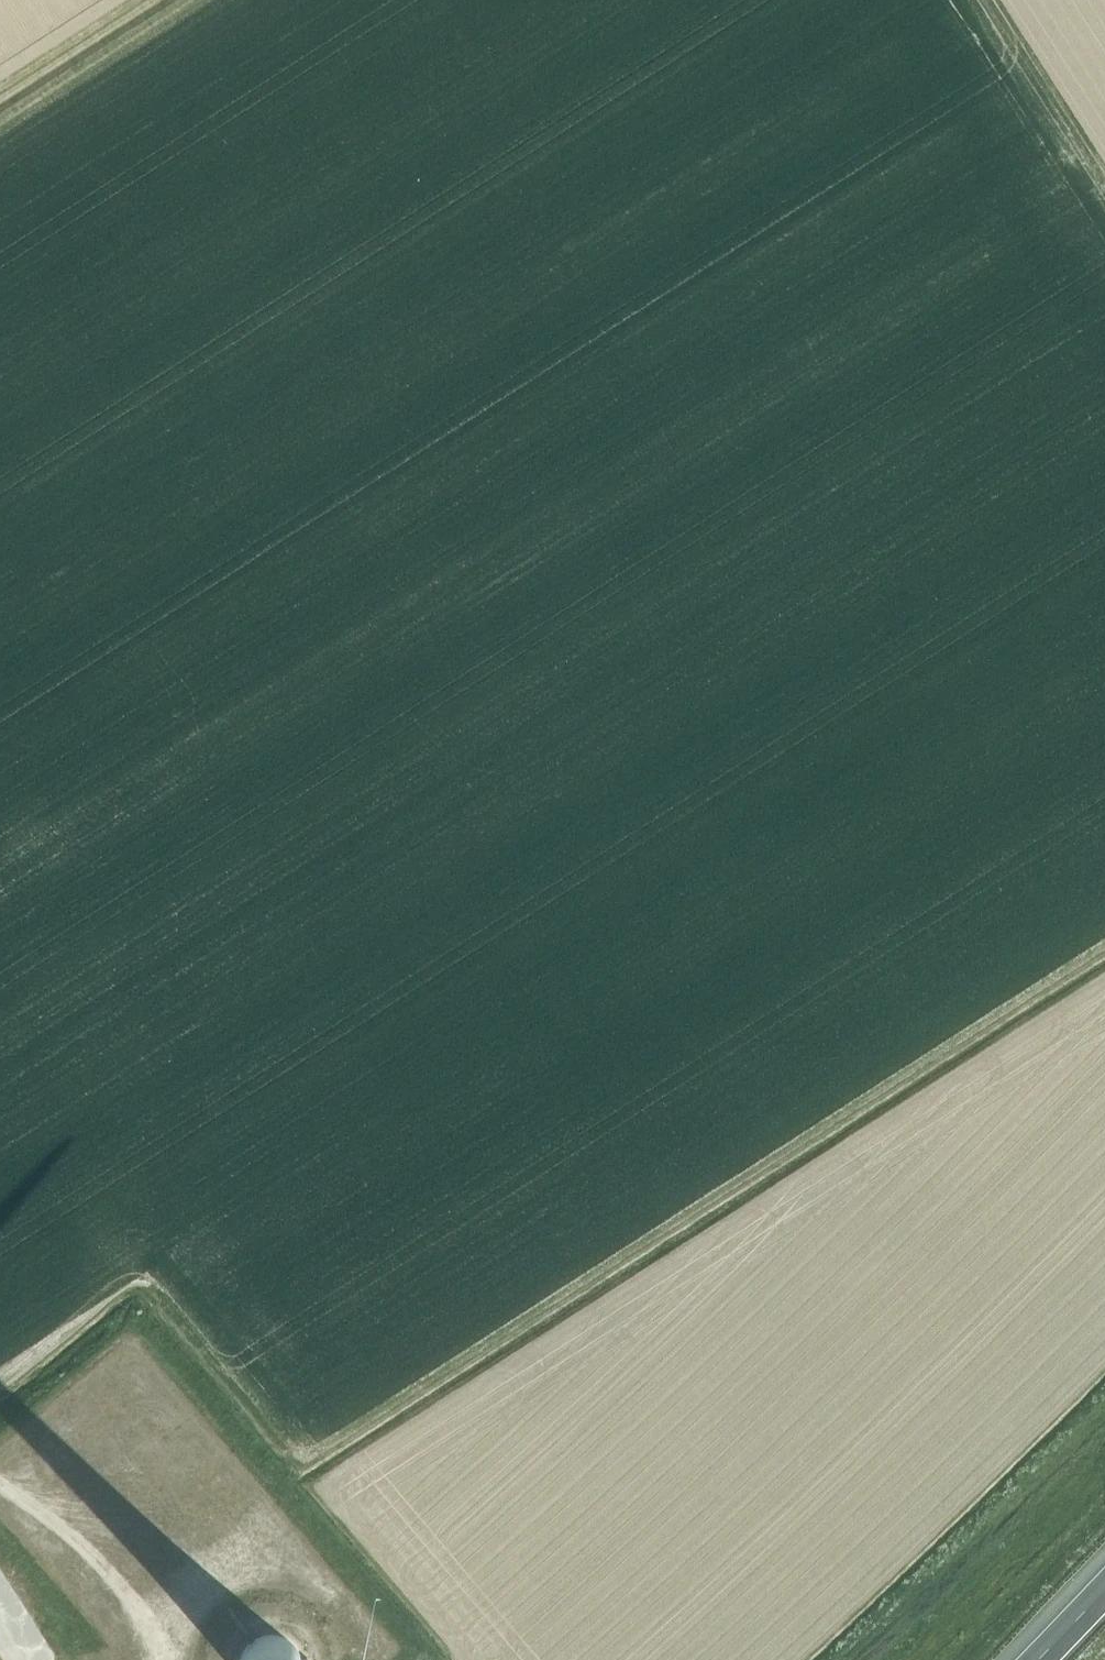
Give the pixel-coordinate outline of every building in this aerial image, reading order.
[(304,1652),(298,1643),(290,1636),(281,1632),(271,1631),(261,1632),(251,1636),(243,1643),(238,1651),(235,1659),(306,1659),(304,1652)]
